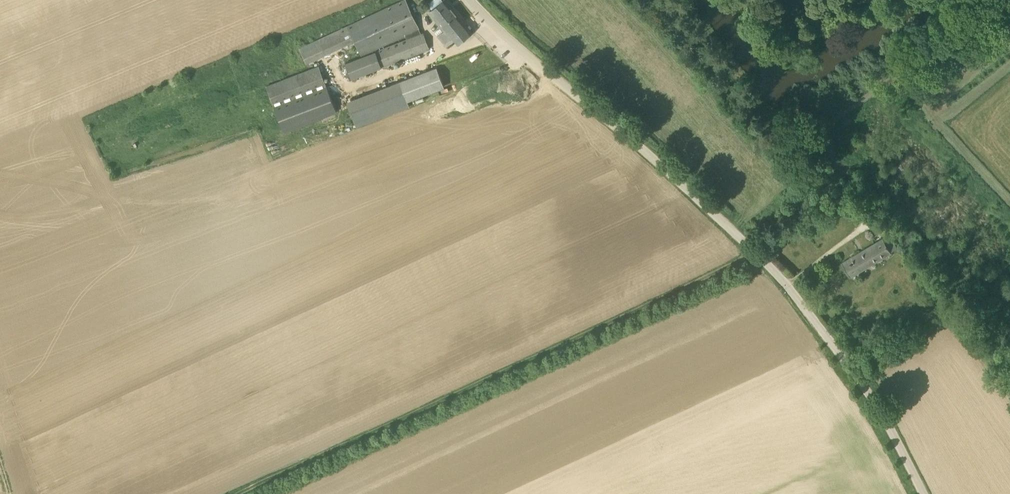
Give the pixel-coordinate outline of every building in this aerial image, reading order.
[(419,28),(407,0),(403,0),(346,27),(300,48),(307,63),(354,40),(358,48),(361,55),(419,28)] [(432,8),(430,10),(446,28),(438,35),(447,46),(455,40),(458,43),(471,32),(446,0),(432,0),(429,2),(429,4),(432,8)] [(350,79),(382,67),(430,49),(424,33),(376,51),(377,53),(344,66),(350,79)] [(337,112),(319,66),(267,86),(284,132),(337,112)] [(409,107),(407,100),(444,86),(437,67),(400,82),(348,101),(357,126),(409,107)] [(864,269),(891,253),(883,238),(842,263),(851,277),(864,269)]
